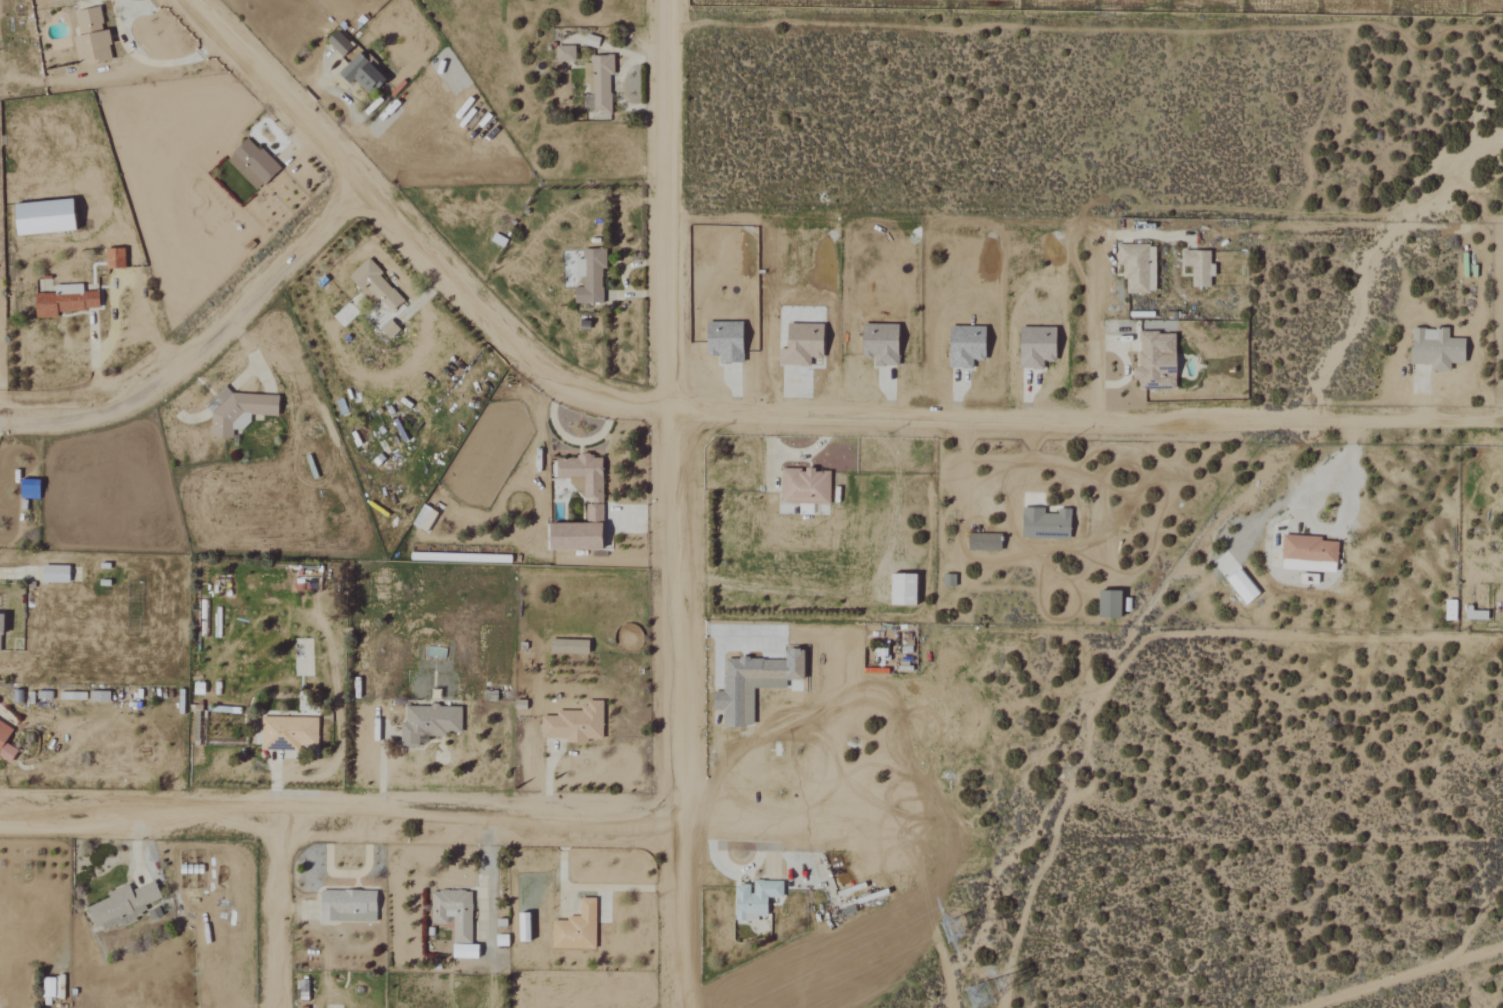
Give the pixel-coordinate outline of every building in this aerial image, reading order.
[(79,65),(111,59),(105,30),(102,31),(98,7),(70,13),(79,65)] [(341,56),(350,46),(333,31),(325,41),(341,56)] [(573,47),(555,46),(555,62),(573,62),(573,47)] [(366,96),(382,79),(356,54),(339,71),(366,96)] [(612,56),(589,56),(590,63),(584,63),(585,95),(582,96),(582,108),(591,108),(591,120),(609,120),(609,75),(613,75),(612,56)] [(225,159),(255,191),(278,170),(248,138),(225,159)] [(12,204),(14,235),(72,232),(71,201),(12,204)] [(1154,293),(1155,245),(1116,245),(1116,265),(1122,265),(1122,279),(1126,279),(1126,293),(1154,293)] [(104,269),(123,269),(123,249),(104,249),(104,269)] [(601,303),(601,269),(605,269),(604,249),(581,249),(582,260),(574,260),(574,278),(580,278),(580,288),(573,288),(573,304),(601,303)] [(1209,287),(1209,277),(1213,277),(1213,265),(1209,265),(1209,251),(1182,251),(1182,275),(1191,275),(1191,288),(1209,287)] [(378,275),(381,273),(368,259),(347,277),(371,304),(377,299),(389,313),(402,301),(378,275)] [(97,310),(97,292),(80,292),(80,286),(56,287),(56,294),(34,294),(35,318),(56,317),(56,311),(97,310)] [(378,329),(388,339),(398,330),(388,320),(378,329)] [(741,323),(705,323),(706,357),(718,356),(718,364),(741,364),(741,323)] [(822,325),(786,324),(785,349),(779,349),(778,366),(809,366),(809,359),(821,359),(822,325)] [(898,326),(861,325),(860,358),(873,358),(873,366),(897,367),(898,326)] [(985,328),(949,326),(947,368),(971,369),(972,361),(983,361),(985,328)] [(1054,327),(1019,327),(1018,370),(1042,370),(1042,362),(1054,363),(1054,327)] [(1463,364),(1464,339),(1447,339),(1447,331),(1410,330),(1409,365),(1430,365),(1429,372),(1450,372),(1450,364),(1463,364)] [(1174,334),(1137,333),(1137,369),(1133,369),(1133,390),(1174,390),(1174,334)] [(276,416),(276,395),(217,393),(217,402),(210,402),(209,438),(231,439),(231,430),(246,430),(247,415),(276,416)] [(601,551),(601,458),(555,458),(555,479),(570,479),(570,492),(584,492),(584,524),(548,524),(548,551),(601,551)] [(828,505),(829,471),(780,469),(779,504),(828,505)] [(1043,509),(1022,509),(1021,537),(1069,538),(1070,510),(1057,510),(1056,515),(1043,514),(1043,509)] [(967,550),(1000,551),(1000,535),(967,534),(967,550)] [(1281,537),(1280,570),(1336,572),(1337,539),(1281,537)] [(40,583),(67,584),(67,566),(41,566),(40,583)] [(1259,594),(1239,570),(1226,581),(1245,605),(1259,594)] [(914,607),(915,576),(890,575),(889,606),(914,607)] [(1120,592),(1097,592),(1097,619),(1119,619),(1120,592)] [(1444,621),(1455,621),(1455,601),(1444,600),(1444,621)] [(1479,620),(1479,611),(1465,612),(1465,620),(1479,620)] [(724,659),(723,693),(712,692),(712,710),(722,710),(721,727),(751,727),(752,689),(785,689),(785,682),(802,682),(802,651),(784,650),(784,660),(724,659)] [(89,700),(104,701),(104,692),(89,692),(89,700)] [(601,740),(602,701),(586,701),(586,711),(556,710),(556,717),(541,717),(540,738),(563,739),(563,743),(586,744),(586,739),(601,740)] [(460,736),(460,707),(405,706),(405,723),(400,723),(400,746),(417,746),(417,736),(460,736)] [(316,747),(316,718),(257,718),(257,748),(316,747)] [(0,723),(0,758),(8,763),(16,751),(3,743),(11,730),(0,723)] [(734,885),(733,921),(757,921),(757,916),(765,917),(766,897),(781,898),(782,881),(751,880),(751,885),(734,885)] [(85,907),(95,932),(146,913),(143,904),(159,899),(153,881),(130,890),(128,884),(105,893),(108,898),(85,907)] [(319,921),(374,922),(375,891),(319,890),(319,921)] [(470,891),(430,890),(430,924),(452,924),(452,943),(470,943),(470,891)] [(594,949),(595,898),(578,898),(578,916),(567,916),(567,921),(551,920),(551,948),(594,949)] [(526,913),(517,913),(518,941),(527,941),(526,913)] [(451,958),(476,958),(477,945),(452,944),(451,958)] [(53,978),(41,978),(42,997),(53,997),(53,978)]
